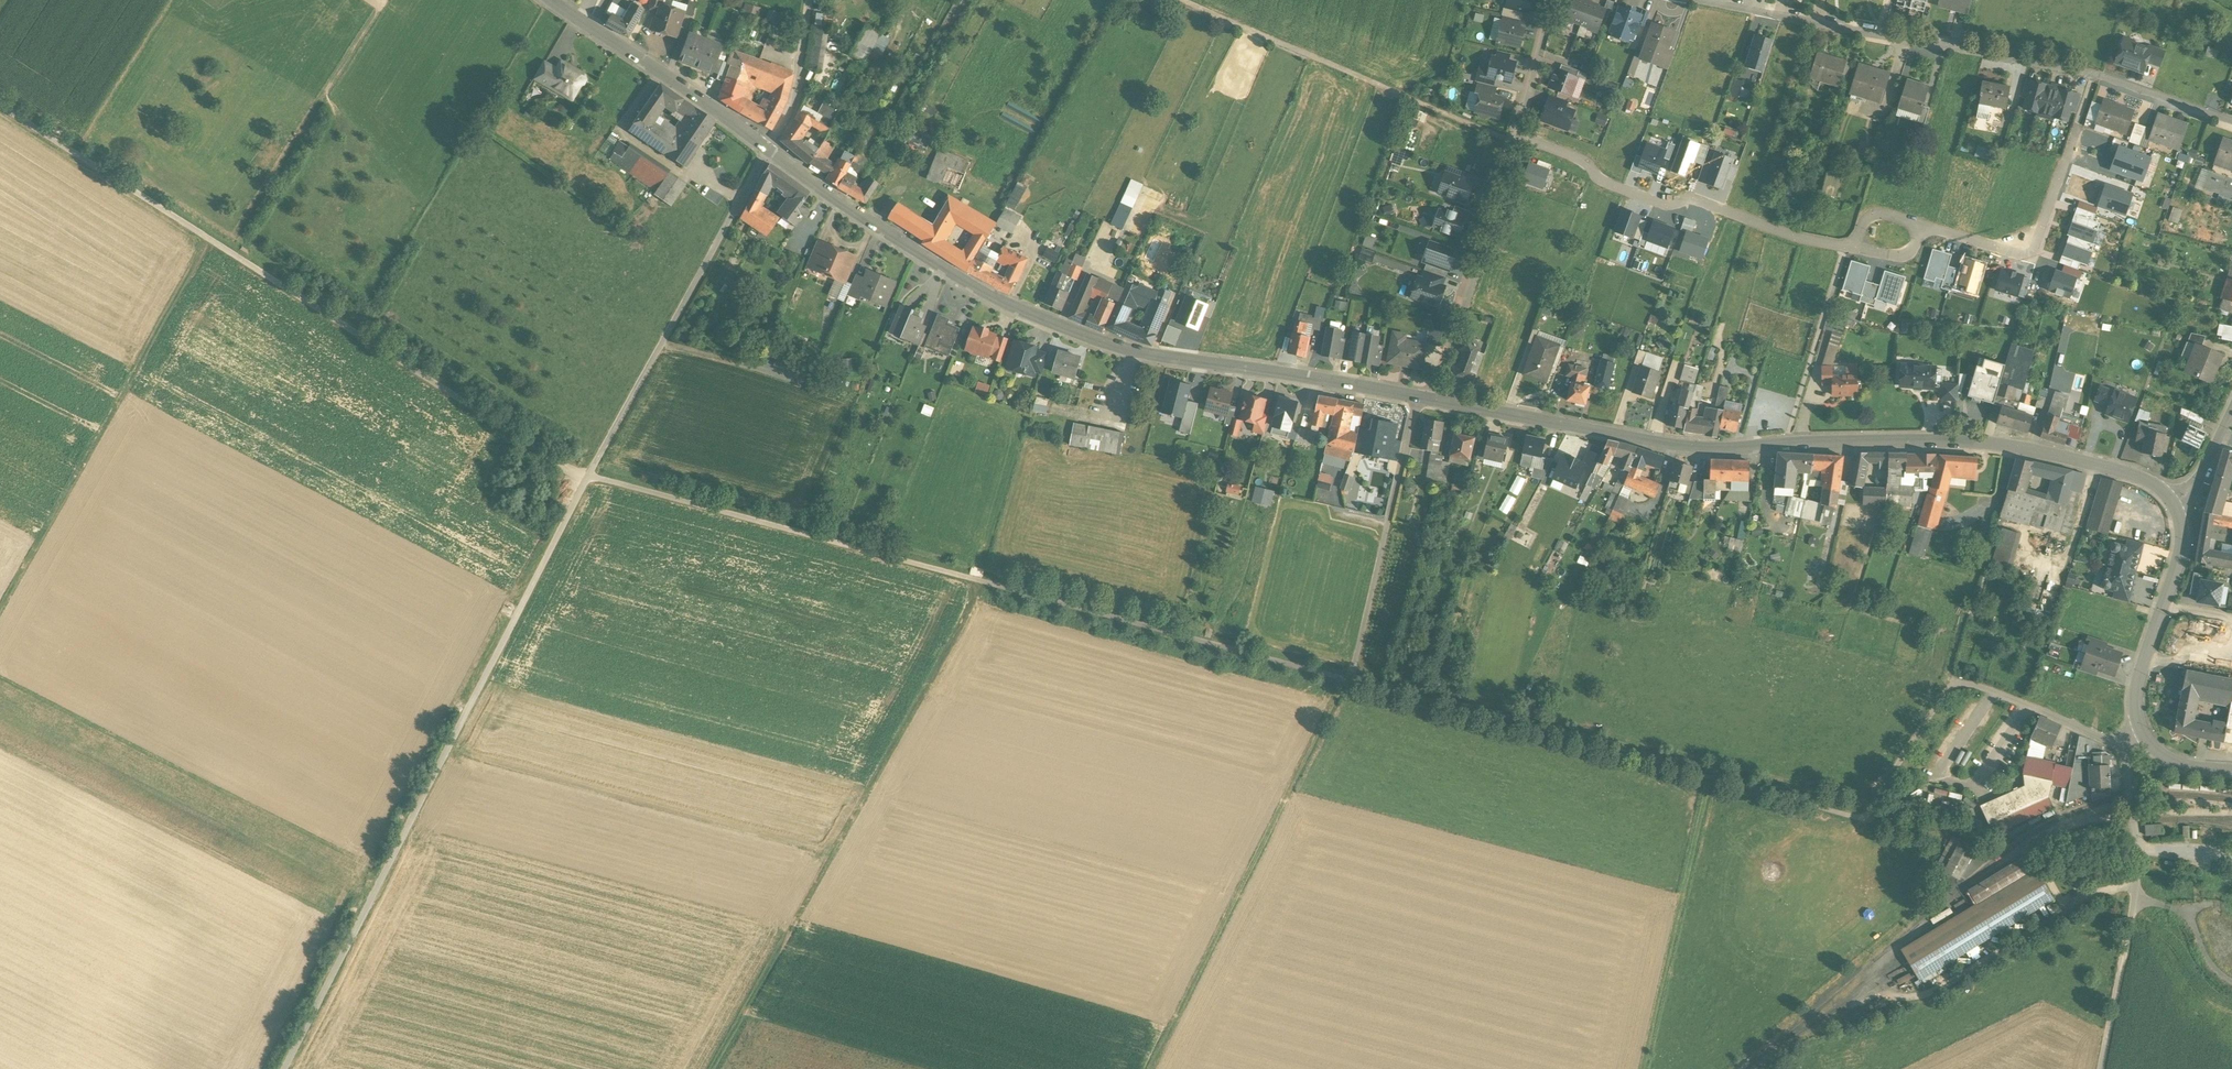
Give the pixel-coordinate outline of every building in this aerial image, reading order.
[(611,4),(620,8),(624,0),(613,0),(611,4)] [(648,5),(649,10),(658,12),(660,5),(661,5),(663,0),(650,0),(648,5)] [(1505,10),(1522,14),(1528,15),(1532,0),(1508,0),(1506,7),(1505,10)] [(1579,2),(1574,0),(1571,0),(1565,18),(1581,24),(1589,2),(1583,0),(1579,0),(1579,2)] [(1607,0),(1603,11),(1604,11),(1602,16),(1608,18),(1614,3),(1607,0)] [(1896,4),(1923,11),(1926,0),(1898,0),(1896,4)] [(1939,7),(1966,14),(1970,0),(1940,0),(1939,7)] [(696,4),(688,2),(684,15),(692,18),(696,4)] [(1598,5),(1589,2),(1581,24),(1597,30),(1602,16),(1604,11),(1603,11),(1597,8),(1598,5)] [(620,8),(611,4),(606,14),(609,16),(610,15),(615,17),(620,8)] [(620,20),(617,18),(611,29),(628,38),(643,10),(633,4),(624,19),(623,22),(620,20)] [(742,16),(753,18),(756,19),(759,8),(746,4),(742,16)] [(661,5),(660,5),(658,12),(656,19),(653,20),(651,28),(652,31),(655,32),(657,31),(657,30),(662,31),(662,32),(662,34),(671,36),(676,21),(679,11),(661,5)] [(1504,16),(1521,21),(1522,14),(1505,10),(1506,7),(1504,7),(1501,16),(1504,16)] [(1627,10),(1620,7),(1617,14),(1613,24),(1614,24),(1611,32),(1614,34),(1613,37),(1627,42),(1628,39),(1632,40),(1634,33),(1635,33),(1638,24),(1637,24),(1638,23),(1641,15),(1640,15),(1634,12),(1635,10),(1628,7),(1627,10)] [(777,14),(768,11),(765,23),(774,26),(777,14)] [(1649,14),(1642,11),(1640,15),(1641,15),(1638,23),(1645,26),(1649,14)] [(609,16),(605,25),(611,29),(617,18),(615,17),(610,15),(609,16)] [(1521,21),(1504,16),(1502,24),(1519,28),(1521,21)] [(1581,24),(1565,18),(1561,29),(1577,35),(1581,24)] [(682,22),(676,21),(671,36),(677,38),(682,22)] [(826,26),(812,24),(806,68),(820,70),(826,26)] [(1519,28),(1502,24),(1497,42),(1520,47),(1524,29),(1519,28)] [(1597,30),(1581,24),(1577,35),(1593,41),(1597,30)] [(880,35),(864,26),(849,54),(864,63),(880,35)] [(1662,30),(1652,26),(1640,60),(1662,68),(1668,51),(1675,32),(1663,28),(1662,30)] [(721,48),(689,36),(680,62),(711,73),(712,73),(717,59),(721,48)] [(1773,42),(1756,37),(1748,63),(1764,68),(1773,42)] [(2149,50),(2123,41),(2115,63),(2142,72),(2146,62),(2150,50),(2149,50)] [(2165,52),(2150,47),(2149,50),(2150,50),(2146,62),(2160,66),(2165,52)] [(727,48),(723,62),(722,63),(731,65),(751,72),(757,74),(764,77),(771,65),(727,48)] [(1510,54),(1498,51),(1496,58),(1508,61),(1510,54)] [(1668,51),(1662,68),(1667,70),(1673,54),(1668,51)] [(1845,64),(1824,57),(1825,54),(1817,52),(1809,77),(1810,77),(1811,75),(1838,83),(1838,86),(1839,86),(1847,61),(1846,60),(1845,64)] [(1496,58),(1492,57),(1489,69),(1488,75),(1487,77),(1494,79),(1510,83),(1516,63),(1508,61),(1496,58)] [(723,62),(717,59),(712,73),(718,75),(722,63),(723,62)] [(570,69),(561,63),(556,71),(550,82),(551,83),(573,95),(580,84),(582,83),(584,80),(583,76),(580,74),(577,75),(569,70),(570,69)] [(716,79),(725,82),(731,65),(722,63),(718,75),(716,79)] [(556,71),(544,64),(536,79),(549,86),(551,83),(550,82),(556,71)] [(1903,89),(1906,80),(1910,66),(1904,64),(1897,88),(1903,89)] [(751,72),(731,65),(725,82),(718,99),(739,113),(740,100),(748,80),(751,72)] [(792,73),(771,65),(764,77),(757,74),(755,83),(769,88),(767,91),(773,94),(786,100),(792,73)] [(1579,71),(1561,65),(1559,72),(1576,78),(1579,71)] [(1872,69),(1860,65),(1851,94),(1880,103),(1885,89),(1883,89),(1887,75),(1871,71),(1872,69)] [(1489,69),(1480,66),(1478,73),(1488,75),(1489,69)] [(1559,72),(1556,70),(1549,88),(1573,97),(1579,79),(1576,78),(1559,72)] [(757,74),(751,72),(748,80),(755,83),(757,74)] [(1488,75),(1478,73),(1476,82),(1477,83),(1478,82),(1492,86),(1494,79),(1487,77),(1488,75)] [(1596,88),(1605,88),(1605,83),(1597,78),(1596,88)] [(1742,82),(1733,79),(1728,96),(1737,99),(1742,82)] [(1929,87),(1906,80),(1903,89),(1897,109),(1919,116),(1920,116),(1923,106),(1925,100),(1929,87)] [(2026,80),(2021,97),(2027,99),(2032,82),(2026,80)] [(1492,86),(1478,82),(1477,83),(1475,93),(1480,94),(1495,97),(1497,87),(1492,86)] [(2003,86),(1982,82),(1979,96),(1980,96),(1978,104),(1990,107),(2006,110),(2010,87),(2003,86)] [(2045,85),(2032,82),(2027,99),(2024,109),(2036,113),(2037,113),(2045,86),(2045,85)] [(682,100),(659,85),(640,113),(651,119),(662,103),(665,103),(675,110),(682,100)] [(2045,86),(2037,113),(2036,113),(2036,114),(2053,119),(2054,118),(2059,101),(2051,99),(2054,89),(2045,86)] [(2062,88),(2055,86),(2054,89),(2051,99),(2059,101),(2062,90),(2062,88)] [(2074,94),(2062,90),(2059,101),(2054,118),(2066,121),(2069,111),(2074,94)] [(807,92),(798,113),(812,121),(821,126),(817,133),(818,133),(808,151),(813,154),(823,137),(824,138),(829,130),(839,110),(807,92)] [(760,113),(754,108),(748,118),(770,130),(782,110),(786,100),(773,94),(769,101),(762,115),(760,113)] [(1495,97),(1480,94),(1476,112),(1479,113),(1479,114),(1481,117),(1485,118),(1488,116),(1498,118),(1503,99),(1495,97)] [(2082,96),(2074,94),(2069,111),(2076,113),(2082,96)] [(1568,102),(1552,96),(1549,103),(1565,109),(1568,102)] [(690,105),(682,100),(675,110),(683,115),(684,114),(690,105)] [(754,108),(740,100),(739,113),(748,118),(754,108)] [(762,115),(769,101),(767,100),(760,113),(762,115)] [(1931,102),(1925,100),(1923,106),(1929,108),(1931,102)] [(2133,111),(2104,101),(2102,106),(2097,119),(2096,123),(2125,134),(2133,111)] [(1628,102),(1625,108),(1633,112),(1636,105),(1628,102)] [(2097,119),(2102,106),(2091,102),(2087,116),(2097,119)] [(1549,103),(1546,111),(1545,111),(1541,120),(1567,129),(1571,119),(1574,112),(1565,109),(1549,103)] [(1990,107),(1978,104),(1976,119),(1988,121),(1990,107)] [(698,110),(690,105),(684,114),(692,119),(698,110)] [(1925,124),(1929,108),(1923,106),(1920,116),(1919,116),(1917,122),(1925,124)] [(678,140),(678,141),(692,151),(693,152),(704,135),(707,130),(713,121),(698,110),(692,119),(678,140)] [(640,113),(635,120),(642,125),(645,120),(650,124),(651,123),(651,119),(640,113)] [(798,113),(793,124),(780,141),(791,150),(807,164),(813,154),(808,151),(797,142),(812,121),(798,113)] [(684,114),(683,115),(674,130),(670,135),(676,139),(678,140),(692,119),(684,114)] [(2187,125),(2158,115),(2153,130),(2150,139),(2150,140),(2178,149),(2187,125)] [(1578,122),(1571,119),(1567,129),(1575,132),(1578,122)] [(642,125),(635,120),(632,124),(639,129),(642,125)] [(650,124),(645,120),(642,125),(639,129),(645,133),(650,124)] [(658,127),(651,123),(650,124),(645,133),(652,137),(658,127)] [(670,135),(674,130),(663,123),(659,128),(670,135)] [(652,137),(645,133),(639,129),(632,124),(628,130),(641,139),(665,155),(669,149),(653,138),(652,137)] [(2135,124),(2129,142),(2138,146),(2144,127),(2135,124)] [(1733,130),(1725,127),(1723,135),(1731,138),(1733,130)] [(2144,127),(2138,146),(2147,149),(2150,140),(2150,139),(2153,130),(2144,127)] [(670,135),(659,128),(653,138),(669,149),(676,139),(670,135)] [(692,151),(678,141),(678,140),(676,139),(669,149),(665,155),(681,166),(692,151)] [(2223,139),(2213,164),(2231,171),(2231,143),(2223,139)] [(1684,140),(1673,171),(1684,175),(1689,161),(1694,163),(1695,163),(1701,146),(1700,146),(1684,140)] [(670,175),(621,142),(609,160),(658,192),(670,175)] [(829,146),(822,142),(810,162),(820,168),(832,149),(832,148),(829,146)] [(1663,159),(1670,161),(1675,146),(1669,143),(1666,151),(1663,159)] [(1663,159),(1666,151),(1647,144),(1642,158),(1639,167),(1643,169),(1658,174),(1663,159)] [(1703,166),(1703,165),(1710,147),(1701,144),(1700,146),(1701,146),(1695,163),(1703,166)] [(860,145),(856,153),(865,158),(869,150),(860,145)] [(1995,152),(1978,147),(1975,156),(1992,161),(1995,152)] [(2110,170),(2142,181),(2151,159),(2118,147),(2110,170)] [(2186,155),(2177,152),(2175,158),(2200,166),(2204,154),(2188,149),(2186,155)] [(855,154),(847,150),(841,161),(849,166),(855,154)] [(972,164),(941,150),(928,177),(960,191),(972,164)] [(855,154),(849,166),(857,170),(865,158),(856,153),(855,154)] [(1733,160),(1716,154),(1711,168),(1706,183),(1722,189),(1726,179),(1732,181),(1737,169),(1731,167),(1733,160)] [(1630,171),(1641,175),(1643,169),(1639,167),(1642,158),(1636,156),(1630,171)] [(865,158),(857,170),(869,178),(877,166),(865,158)] [(841,161),(836,169),(832,167),(829,174),(826,181),(837,188),(846,173),(849,166),(841,161)] [(1537,167),(1549,171),(1551,165),(1539,161),(1537,167)] [(820,168),(810,162),(808,165),(826,181),(829,174),(820,168)] [(1537,167),(1529,164),(1523,181),(1542,188),(1549,171),(1537,167)] [(784,175),(770,165),(763,175),(751,198),(760,203),(771,180),(777,185),(784,175)] [(1706,183),(1711,168),(1703,165),(1703,166),(1698,180),(1706,183)] [(877,166),(869,178),(877,184),(885,170),(877,166)] [(2201,169),(2193,191),(2200,194),(2202,188),(2205,188),(2211,172),(2201,169)] [(2225,178),(2211,172),(2205,188),(2219,194),(2225,178)] [(846,173),(837,188),(848,195),(856,179),(846,173)] [(1438,194),(1467,203),(1471,191),(1474,182),(1463,179),(1445,173),(1438,194)] [(1477,193),(1482,179),(1465,173),(1463,179),(1474,182),(1471,191),(1477,193)] [(685,184),(670,175),(658,192),(655,197),(670,207),(685,184)] [(809,193),(784,175),(777,185),(785,191),(781,195),(788,201),(778,213),(795,226),(801,217),(805,216),(807,214),(806,211),(800,206),(809,193)] [(2225,177),(2225,178),(2219,194),(2231,198),(2231,180),(2225,177)] [(869,178),(854,198),(864,204),(877,184),(869,178)] [(1142,186),(1131,181),(1111,226),(1121,230),(1142,186)] [(1027,188),(1019,183),(1007,206),(1015,211),(1027,188)] [(2098,206),(2125,215),(2132,195),(2105,186),(2098,206)] [(760,203),(751,198),(748,205),(756,209),(760,203)] [(901,198),(897,204),(927,223),(931,217),(901,198)] [(890,199),(881,214),(888,218),(897,204),(890,199)] [(951,203),(941,217),(952,224),(954,220),(949,217),(956,206),(951,203)] [(979,215),(957,203),(956,206),(949,217),(954,220),(970,230),(979,215)] [(888,218),(889,219),(925,241),(941,217),(934,213),(931,217),(927,223),(897,204),(888,218)] [(756,209),(748,205),(740,219),(754,228),(763,214),(756,209)] [(1470,212),(1455,206),(1452,212),(1465,217),(1463,223),(1466,223),(1470,212)] [(1020,217),(1005,209),(996,225),(1012,233),(1020,217)] [(1452,212),(1448,211),(1447,213),(1439,210),(1438,213),(1434,223),(1433,227),(1442,230),(1441,232),(1449,235),(1450,233),(1458,236),(1460,230),(1462,230),(1463,230),(1464,229),(1464,228),(1464,226),(1463,225),(1462,224),(1463,223),(1465,217),(1452,212)] [(1623,211),(1615,232),(1632,238),(1639,219),(1640,217),(1623,211)] [(2086,219),(2093,221),(2095,215),(2088,212),(2086,219)] [(763,214),(754,228),(760,232),(770,218),(763,214)] [(996,225),(979,215),(970,230),(977,234),(963,257),(960,254),(954,264),(967,272),(979,252),(996,225)] [(2069,236),(2092,244),(2100,224),(2093,221),(2086,219),(2074,215),(2067,235),(2069,236)] [(925,241),(922,244),(954,264),(960,254),(942,243),(952,224),(941,217),(925,241)] [(770,218),(760,232),(767,237),(777,223),(770,218)] [(1687,233),(1692,234),(1696,222),(1685,218),(1680,230),(1687,233)] [(1639,220),(1632,238),(1640,241),(1647,222),(1639,220)] [(1674,229),(1654,222),(1647,241),(1667,248),(1674,229)] [(996,225),(979,252),(998,260),(1003,263),(1010,250),(1004,247),(1012,233),(996,225)] [(1680,251),(1702,259),(1708,240),(1692,234),(1687,233),(1680,251)] [(2092,244),(2069,236),(2061,257),(2080,264),(2087,266),(2094,245),(2092,244)] [(816,241),(808,260),(814,262),(817,263),(823,247),(824,245),(816,241)] [(1453,260),(1451,259),(1454,251),(1430,242),(1423,262),(1427,264),(1447,271),(1449,271),(1453,260)] [(841,254),(823,247),(817,263),(814,262),(813,265),(825,270),(823,275),(836,280),(844,283),(848,273),(854,258),(841,253),(841,254)] [(1058,254),(1046,248),(1041,257),(1054,264),(1058,254)] [(1935,278),(1944,280),(1948,266),(1951,255),(1932,249),(1924,279),(1934,282),(1935,278)] [(1028,259),(1010,250),(1003,263),(1011,267),(1006,277),(1016,282),(1028,259)] [(998,260),(979,252),(967,272),(1009,295),(1016,282),(1006,277),(1005,276),(1004,279),(1003,278),(1003,279),(991,273),(998,260)] [(1059,272),(1067,276),(1075,279),(1084,260),(1075,255),(1071,263),(1065,260),(1059,272)] [(1373,262),(1400,271),(1402,264),(1375,255),(1373,262)] [(1962,270),(1958,285),(1966,287),(1965,291),(1975,294),(1984,265),(1966,259),(1962,270)] [(1842,291),(1861,296),(1866,281),(1870,266),(1851,261),(1842,291)] [(2078,270),(2080,264),(2073,261),(2070,267),(2078,270)] [(1447,271),(1427,264),(1424,270),(1445,277),(1447,271)] [(2061,273),(2077,279),(2079,280),(2082,272),(2078,270),(2070,267),(2064,265),(2061,273)] [(1941,289),(1948,291),(1955,268),(1948,266),(1944,280),(1941,289)] [(1962,270),(1955,268),(1948,291),(1956,293),(1958,285),(1962,270)] [(2023,277),(2024,275),(2001,269),(1994,291),(2017,297),(2017,296),(2023,277)] [(896,283),(867,270),(863,279),(857,293),(860,295),(886,306),(896,283)] [(1445,277),(1424,270),(1421,278),(1442,286),(1445,277)] [(1876,301),(1897,307),(1905,277),(1884,271),(1880,286),(1876,301)] [(2061,273),(2055,271),(2048,290),(2055,293),(2055,294),(2062,297),(2063,296),(2070,298),(2077,279),(2061,273)] [(1069,293),(1060,290),(1067,276),(1059,272),(1058,272),(1044,303),(1061,311),(1069,293)] [(844,283),(836,280),(829,296),(843,302),(847,295),(855,276),(848,273),(844,283)] [(1084,283),(1068,318),(1078,322),(1081,314),(1091,294),(1099,297),(1101,291),(1104,292),(1106,293),(1110,285),(1088,275),(1084,283)] [(855,276),(847,295),(858,299),(860,295),(857,293),(863,279),(855,276)] [(1069,293),(1075,279),(1067,276),(1060,290),(1069,293)] [(1421,278),(1418,277),(1414,288),(1415,288),(1418,290),(1419,291),(1416,298),(1413,297),(1412,296),(1411,297),(1437,307),(1441,296),(1439,295),(1441,287),(1444,288),(1444,287),(1442,286),(1421,278)] [(2024,298),(2031,280),(2023,277),(2017,296),(2024,298)] [(2229,280),(2223,300),(2231,303),(2231,281),(2229,280)] [(1860,302),(1866,304),(1872,283),(1866,281),(1861,296),(1860,302)] [(1137,305),(1151,311),(1155,302),(1158,293),(1140,285),(1139,288),(1127,283),(1118,304),(1130,309),(1124,324),(1137,329),(1142,331),(1143,328),(1130,323),(1137,305)] [(1880,286),(1872,283),(1866,304),(1874,306),(1876,301),(1880,286)] [(1110,285),(1106,293),(1118,298),(1122,290),(1110,285)] [(1118,298),(1106,293),(1104,292),(1101,291),(1099,297),(1104,299),(1114,304),(1118,298)] [(2209,295),(2198,292),(2195,303),(2206,306),(2209,295)] [(1187,298),(1177,322),(1197,330),(1203,316),(1207,306),(1187,298)] [(1114,304),(1104,299),(1101,306),(1112,311),(1115,304),(1114,304)] [(1207,306),(1203,316),(1210,318),(1216,303),(1210,300),(1207,306)] [(2223,300),(2220,309),(2231,313),(2231,303),(2223,300)] [(1151,345),(1167,307),(1155,302),(1151,311),(1143,328),(1142,331),(1137,329),(1132,338),(1133,339),(1151,345)] [(1118,304),(1107,327),(1132,338),(1137,329),(1124,324),(1130,309),(1118,304)] [(1095,320),(1081,314),(1078,322),(1102,332),(1112,311),(1101,306),(1095,320)] [(1317,306),(1314,317),(1322,319),(1325,308),(1317,306)] [(914,311),(903,307),(894,330),(903,334),(902,338),(919,346),(924,334),(926,328),(921,325),(923,320),(912,316),(914,311)] [(1554,308),(1549,320),(1558,323),(1562,310),(1554,308)] [(1939,311),(1932,309),(1930,317),(1937,319),(1939,311)] [(1311,330),(1320,332),(1325,319),(1322,319),(1314,317),(1298,313),(1296,321),(1304,322),(1311,324),(1311,330)] [(1846,319),(1829,315),(1825,329),(1832,330),(1834,321),(1845,324),(1846,319)] [(1973,316),(1966,315),(1964,323),(1971,324),(1973,316)] [(948,321),(938,317),(930,337),(925,348),(926,348),(948,357),(958,333),(945,328),(948,321)] [(1296,321),(1293,334),(1300,336),(1301,332),(1304,322),(1296,321)] [(1845,324),(1834,321),(1832,330),(1823,364),(1834,366),(1845,324)] [(1169,325),(1163,341),(1175,346),(1181,330),(1169,325)] [(1341,331),(1328,328),(1328,331),(1323,355),(1336,358),(1336,357),(1339,339),(1341,331)] [(995,337),(973,329),(966,350),(969,351),(972,353),(975,354),(980,354),(988,357),(989,353),(993,355),(998,341),(994,339),(995,337)] [(1442,332),(1428,329),(1425,344),(1440,347),(1442,332)] [(1533,329),(1528,343),(1535,345),(1537,338),(1538,338),(1541,332),(1533,329)] [(1304,333),(1301,332),(1300,336),(1293,334),(1288,353),(1295,354),(1296,357),(1302,358),(1305,356),(1309,338),(1307,338),(1303,337),(1304,333)] [(2222,332),(2221,340),(2231,342),(2231,334),(2222,332)] [(1352,342),(1349,360),(1361,362),(1366,335),(1354,333),(1352,342)] [(1405,335),(1393,333),(1387,363),(1421,369),(1425,351),(1417,349),(1417,346),(1404,343),(1405,335)] [(2205,337),(2190,333),(2186,343),(2196,347),(2197,346),(2201,347),(2205,337)] [(930,337),(924,334),(919,346),(916,353),(923,356),(926,348),(925,348),(930,337)] [(1366,335),(1361,362),(1373,364),(1377,346),(1378,337),(1366,335)] [(1007,341),(999,338),(993,355),(992,359),(1000,362),(1007,341)] [(1538,338),(1537,338),(1535,345),(1524,375),(1546,383),(1560,346),(1538,338)] [(1339,339),(1336,357),(1342,359),(1346,340),(1339,339)] [(1346,340),(1342,359),(1349,360),(1352,342),(1346,340)] [(1030,346),(1014,342),(1008,362),(1017,364),(1016,367),(1025,370),(1024,374),(1034,377),(1036,372),(1034,371),(1039,352),(1035,351),(1036,349),(1029,347),(1030,346)] [(1475,343),(1461,349),(1464,355),(1460,366),(1453,368),(1458,380),(1461,381),(1462,380),(1463,380),(1469,379),(1471,371),(1478,353),(1479,351),(1475,343)] [(2016,345),(2013,352),(2027,357),(2027,358),(2031,359),(2033,351),(2016,345)] [(1383,347),(1377,346),(1373,364),(1380,365),(1383,347)] [(2201,347),(2197,346),(2196,347),(2186,371),(2195,375),(2194,377),(2210,384),(2215,372),(2212,370),(2219,355),(2201,347)] [(783,347),(774,365),(784,370),(792,352),(783,347)] [(1647,353),(1639,350),(1634,364),(1641,366),(1642,367),(1647,353)] [(1081,357),(1059,351),(1053,372),(1075,378),(1081,357)] [(1993,404),(2001,407),(2002,407),(2003,404),(2011,406),(2010,409),(2017,411),(2019,403),(2022,391),(2031,359),(2027,358),(2027,357),(2013,352),(2009,351),(2005,366),(1993,404)] [(1046,355),(1039,352),(1034,371),(1036,372),(1042,373),(1046,357),(1046,355)] [(923,356),(916,353),(913,361),(920,364),(923,356)] [(1478,353),(1471,371),(1477,374),(1484,355),(1478,353)] [(1585,360),(1571,357),(1569,365),(1583,369),(1585,360)] [(1979,358),(1967,397),(1993,404),(2005,366),(1979,358)] [(855,374),(854,360),(844,361),(845,375),(855,374)] [(1613,364),(1601,361),(1595,386),(1607,389),(1613,364)] [(1916,364),(1914,366),(1904,365),(1903,367),(1901,384),(1902,386),(1912,387),(1914,389),(1921,390),(1923,388),(1932,388),(1933,388),(1933,384),(1932,383),(1933,374),(1934,373),(1934,369),(1933,368),(1925,367),(1923,365),(1916,364)] [(1583,369),(1569,365),(1566,376),(1573,378),(1572,383),(1580,385),(1583,369)] [(1642,367),(1641,366),(1632,392),(1651,399),(1660,373),(1642,367)] [(1832,366),(1822,367),(1823,384),(1833,384),(1833,375),(1832,366)] [(1697,370),(1684,367),(1680,382),(1684,383),(1692,386),(1697,370)] [(1583,369),(1580,385),(1572,383),(1568,401),(1577,403),(1576,405),(1584,407),(1584,405),(1585,405),(1590,385),(1584,383),(1587,369),(1583,369)] [(1701,371),(1697,370),(1692,386),(1684,383),(1682,391),(1684,392),(1693,395),(1696,385),(1701,371)] [(1848,374),(1833,375),(1833,384),(1834,394),(1859,393),(1857,371),(1848,372),(1848,374)] [(1190,386),(1169,380),(1161,412),(1182,417),(1187,401),(1190,386)] [(976,392),(988,396),(991,386),(979,383),(976,392)] [(1957,386),(1942,384),(1941,400),(1955,401),(1957,386)] [(1713,409),(1708,408),(1708,405),(1699,404),(1702,387),(1696,385),(1693,395),(1689,408),(1685,427),(1684,430),(1706,434),(1706,436),(1718,438),(1720,429),(1724,410),(1714,409),(1713,409)] [(2114,392),(2100,387),(2095,401),(2109,406),(2114,392)] [(1232,394),(1213,390),(1210,399),(1207,400),(1207,403),(1208,407),(1213,408),(1212,412),(1226,416),(1229,406),(1232,394)] [(1745,395),(1728,391),(1726,399),(1743,403),(1745,395)] [(2030,394),(2022,391),(2019,403),(2026,405),(2030,394)] [(2128,396),(2115,391),(2114,392),(2109,406),(2106,413),(2127,421),(2134,402),(2126,399),(2128,396)] [(1693,395),(1684,392),(1679,407),(1689,409),(1689,408),(1693,395)] [(2063,411),(2068,398),(2054,394),(2050,407),(2060,410),(2063,411)] [(1265,401),(1246,396),(1240,419),(1255,424),(1259,425),(1261,415),(1265,401)] [(1312,425),(1331,429),(1331,426),(1338,400),(1319,397),(1317,406),(1313,405),(1312,410),(1315,411),(1312,425)] [(2039,397),(2036,407),(2035,409),(2042,411),(2043,406),(2046,399),(2039,397)] [(1051,402),(1035,398),(1031,412),(1047,417),(1051,402)] [(1297,403),(1280,398),(1275,418),(1284,421),(1291,423),(1292,423),(1297,403)] [(1726,399),(1726,402),(1724,409),(1741,413),(1743,403),(1726,399)] [(1363,405),(1338,400),(1331,426),(1348,430),(1351,416),(1361,417),(1363,405)] [(1726,402),(1717,400),(1714,409),(1724,410),(1724,409),(1726,402)] [(1197,404),(1187,401),(1182,417),(1179,430),(1189,433),(1197,404)] [(2036,407),(2026,405),(2019,403),(2017,411),(2032,416),(2035,409),(2036,407)] [(2003,404),(2002,407),(2001,407),(1996,423),(2012,428),(2017,411),(2010,409),(2011,406),(2003,404)] [(923,413),(931,416),(934,408),(926,405),(923,413)] [(1676,406),(1670,405),(1666,424),(1685,427),(1689,409),(1679,407),(1676,406)] [(1226,416),(1224,424),(1232,426),(1233,420),(1236,408),(1229,406),(1226,416)] [(2060,410),(2050,407),(2049,411),(2048,414),(2058,417),(2060,410)] [(1741,413),(1724,409),(1724,410),(1720,429),(1736,432),(1741,413)] [(2032,416),(2017,411),(2012,428),(2027,433),(2032,416)] [(2204,418),(2190,411),(2187,418),(2201,425),(2204,418)] [(2058,417),(2048,414),(2040,437),(2065,445),(2068,435),(2058,432),(2060,428),(2057,427),(2060,418),(2058,417)] [(1259,425),(1255,424),(1253,432),(1263,435),(1268,416),(1261,415),(1259,425)] [(1263,435),(1263,436),(1269,438),(1275,418),(1268,416),(1263,435)] [(1284,421),(1275,418),(1269,438),(1277,440),(1279,436),(1284,421)] [(1240,422),(1233,420),(1232,426),(1230,434),(1236,436),(1240,422)] [(1443,423),(1428,420),(1425,439),(1434,440),(1441,441),(1443,423)] [(1284,421),(1279,436),(1287,438),(1290,425),(1291,423),(1284,421)] [(1388,423),(1374,421),(1372,432),(1367,431),(1363,451),(1363,454),(1390,460),(1391,453),(1394,440),(1397,426),(1388,424),(1388,423)] [(2165,435),(2147,431),(2147,428),(2146,428),(2147,424),(2139,422),(2138,426),(2135,441),(2143,443),(2141,453),(2161,457),(2162,451),(2165,452),(2168,437),(2165,437),(2165,435)] [(1088,426),(1074,423),(1070,445),(1084,448),(1088,426)] [(2166,428),(2147,424),(2146,428),(2147,428),(2147,431),(2165,435),(2166,428)] [(1299,428),(1290,425),(1287,438),(1295,440),(1299,428)] [(2082,428),(2073,425),(2070,436),(2079,439),(2082,428)] [(2206,433),(2189,425),(2181,441),(2198,449),(2206,433)] [(1124,433),(1088,426),(1084,448),(1120,455),(1124,433)] [(1348,430),(1331,426),(1331,429),(1326,446),(1353,453),(1357,435),(1347,433),(1348,430)] [(1312,431),(1299,428),(1295,440),(1308,444),(1312,431)] [(1359,429),(1358,429),(1357,435),(1353,453),(1363,454),(1363,451),(1367,431),(1359,429)] [(1509,440),(1489,435),(1487,443),(1484,458),(1485,458),(1503,462),(1505,453),(1506,453),(1509,440)] [(1465,438),(1455,436),(1451,456),(1470,461),(1475,439),(1465,437),(1465,438)] [(1545,441),(1525,438),(1521,467),(1533,469),(1535,458),(1543,459),(1545,441)] [(1434,440),(1425,439),(1423,450),(1433,451),(1434,440)] [(1401,442),(1394,440),(1391,453),(1390,460),(1397,461),(1401,442)] [(1438,459),(1441,441),(1434,440),(1433,451),(1428,480),(1431,480),(1430,485),(1436,486),(1438,481),(1442,460),(1438,459)] [(1487,443),(1481,441),(1476,459),(1484,461),(1485,458),(1484,458),(1487,443)] [(1608,441),(1607,442),(1601,456),(1595,469),(1599,470),(1601,464),(1606,467),(1609,467),(1610,464),(1614,454),(1619,443),(1608,441)] [(1627,445),(1619,443),(1614,454),(1622,456),(1627,445)] [(1638,449),(1627,445),(1622,456),(1618,467),(1629,471),(1631,467),(1638,449)] [(1323,463),(1344,468),(1346,460),(1350,461),(1353,453),(1326,446),(1323,463)] [(2213,484),(2225,488),(2227,480),(2228,479),(2231,469),(2231,448),(2231,447),(2230,452),(2223,450),(2213,484)] [(1665,457),(1638,449),(1631,467),(1642,472),(1645,464),(1661,468),(1665,457)] [(1595,469),(1601,456),(1588,450),(1583,463),(1586,464),(1584,469),(1593,473),(1595,469)] [(1791,454),(1778,453),(1775,488),(1793,490),(1795,469),(1790,469),(1791,454)] [(1867,453),(1855,453),(1848,484),(1848,486),(1861,488),(1866,461),(1867,453)] [(1877,453),(1867,453),(1866,461),(1876,462),(1877,453)] [(1887,453),(1877,453),(1876,462),(1882,462),(1887,462),(1887,453)] [(1906,454),(1888,453),(1888,478),(1899,478),(1905,478),(1905,472),(1905,469),(1906,462),(1906,456),(1906,454)] [(1584,469),(1586,464),(1583,463),(1578,461),(1578,460),(1571,456),(1570,458),(1563,454),(1552,479),(1576,489),(1584,469)] [(1795,466),(1812,467),(1813,455),(1791,454),(1790,469),(1795,469),(1795,466)] [(1842,457),(1813,455),(1812,467),(1826,468),(1841,469),(1842,457)] [(1977,458),(1939,455),(1931,489),(1946,492),(1950,476),(1975,479),(1977,458)] [(1938,456),(1923,456),(1923,457),(1914,457),(1914,456),(1906,456),(1906,462),(1905,469),(1905,472),(1919,472),(1919,478),(1932,477),(1938,456)] [(1552,461),(1543,459),(1535,458),(1533,469),(1532,480),(1542,481),(1552,461)] [(2053,478),(2054,478),(2048,501),(2058,503),(2058,504),(2065,480),(2068,470),(2017,459),(2008,490),(2022,494),(2029,472),(2053,478)] [(1450,462),(1442,460),(1438,481),(1445,483),(1450,462)] [(1733,461),(1711,461),(1710,481),(1732,481),(1733,461)] [(1749,461),(1733,461),(1732,481),(1733,481),(1749,481),(1749,461)] [(1692,467),(1675,462),(1670,481),(1680,484),(1686,486),(1688,478),(1692,467)] [(1617,470),(1615,477),(1626,481),(1629,471),(1618,467),(1617,470)] [(1652,483),(1639,477),(1642,472),(1631,467),(1629,471),(1626,481),(1624,484),(1655,497),(1660,486),(1656,484),(1652,483)] [(1826,468),(1812,467),(1809,479),(1824,480),(1826,468)] [(1841,469),(1826,468),(1824,480),(1820,504),(1834,508),(1836,499),(1837,499),(1839,483),(1841,469)] [(2071,492),(2081,495),(2087,475),(2068,470),(2065,480),(2058,504),(2067,506),(2071,492)] [(1331,475),(1320,473),(1317,488),(1330,492),(1332,481),(1331,475)] [(1603,478),(1593,474),(1591,477),(1586,486),(1592,488),(1595,489),(1597,484),(1600,484),(1603,478)] [(1353,478),(1345,475),(1340,488),(1349,491),(1353,478)] [(1615,477),(1613,481),(1618,483),(1607,507),(1613,509),(1619,496),(1623,487),(1624,484),(1626,481),(1615,477)] [(1689,500),(1694,483),(1695,480),(1688,478),(1686,486),(1682,502),(1688,503),(1689,500)] [(2120,483),(2102,478),(2086,529),(2105,534),(2120,483)] [(1710,481),(1704,480),(1704,483),(1704,500),(1704,502),(1715,503),(1716,491),(1730,491),(1732,481),(1710,481)] [(1680,484),(1670,481),(1668,489),(1678,491),(1680,484)] [(1733,481),(1732,481),(1732,488),(1730,491),(1723,501),(1748,502),(1749,481),(1733,481)] [(1463,486),(1453,483),(1450,492),(1460,495),(1463,486)] [(1704,500),(1704,483),(1694,483),(1689,500),(1704,500)] [(1848,484),(1839,483),(1837,499),(1836,499),(1834,508),(1843,510),(1848,486),(1848,484)] [(2225,488),(2213,484),(2204,512),(2217,515),(2225,488)] [(1899,485),(1887,485),(1886,505),(1886,506),(1910,508),(1913,486),(1899,485)] [(1592,488),(1586,486),(1581,494),(1587,497),(1592,488)] [(1628,489),(1623,487),(1619,496),(1627,500),(1630,492),(1628,489)] [(1793,490),(1775,488),(1773,511),(1785,514),(1789,497),(1793,498),(1793,497),(1793,490)] [(1236,489),(1233,498),(1245,502),(1248,493),(1236,489)] [(1273,493),(1256,489),(1253,502),(1270,506),(1273,493)] [(1886,490),(1863,489),(1862,504),(1886,505),(1886,490)] [(1946,492),(1931,489),(1930,495),(1928,500),(1941,501),(1943,501),(1946,492)] [(2022,494),(2008,490),(1999,520),(2047,533),(2047,530),(2059,533),(2059,532),(2070,535),(2081,495),(2071,492),(2067,506),(2058,504),(2058,503),(2048,501),(2022,494)] [(1941,501),(1928,500),(1930,495),(1927,495),(1917,526),(1919,526),(1932,529),(1933,529),(1941,501)] [(1627,500),(1619,496),(1613,509),(1619,512),(1621,513),(1627,500)] [(1793,498),(1789,497),(1785,514),(1801,518),(1805,500),(1793,497),(1793,498)] [(1820,504),(1805,500),(1801,518),(1823,524),(1820,504)] [(1834,508),(1820,504),(1823,524),(1830,526),(1834,508)] [(1619,512),(1613,509),(1609,518),(1615,521),(1619,512)] [(2204,512),(2201,527),(2211,529),(2211,523),(2231,527),(2231,518),(2217,515),(2204,512)] [(1748,523),(1742,521),(1739,534),(1745,536),(1748,523)] [(1932,529),(1919,526),(1910,555),(1925,559),(1932,529)] [(2211,529),(2201,527),(2200,536),(2209,538),(2211,529)] [(1752,528),(1753,536),(1762,536),(1762,528),(1752,528)] [(2021,535),(2002,529),(1990,569),(2009,574),(2021,535)] [(2207,550),(2209,538),(2200,536),(2195,562),(2231,568),(2231,555),(2207,550)] [(1743,541),(1730,539),(1727,551),(1741,554),(1743,541)] [(2143,543),(2127,539),(2125,547),(2139,551),(2139,552),(2141,552),(2143,543)] [(2125,547),(2119,546),(2117,544),(2114,543),(2111,545),(2110,548),(2111,551),(2107,566),(2134,572),(2139,552),(2139,551),(2125,547)] [(1567,546),(1562,555),(1572,559),(1576,551),(1567,546)] [(2134,572),(2107,566),(2104,580),(2102,582),(2100,586),(2102,589),(2106,590),(2109,589),(2115,591),(2128,594),(2129,593),(2134,572)] [(2064,584),(2072,586),(2076,575),(2068,573),(2064,584)] [(2199,596),(2202,581),(2203,575),(2194,573),(2190,595),(2199,596)] [(2221,585),(2202,581),(2199,596),(2198,603),(2218,606),(2221,585)] [(2128,594),(2115,591),(2113,599),(2129,603),(2131,594),(2129,593),(2128,594)] [(2106,642),(2088,636),(2086,643),(2089,644),(2090,644),(2104,648),(2106,642)] [(2104,648),(2090,644),(2089,644),(2086,654),(2116,664),(2120,654),(2104,648)] [(2116,664),(2086,654),(2083,664),(2083,665),(2097,669),(2113,675),(2116,664)] [(2097,669),(2083,665),(2083,664),(2079,663),(2077,670),(2095,676),(2097,669)] [(2186,671),(2181,692),(2195,695),(2196,695),(2231,702),(2231,699),(2231,680),(2211,676),(2205,675),(2186,671)] [(2195,695),(2181,692),(2174,732),(2209,739),(2212,727),(2191,722),(2190,720),(2195,695)] [(2231,702),(2227,726),(2224,742),(2231,744),(2231,702)] [(2060,727),(2039,717),(2031,736),(2035,738),(2034,741),(2042,744),(2043,741),(2052,745),(2060,727)] [(2227,726),(2212,723),(2212,727),(2209,739),(2224,742),(2227,726)] [(2085,739),(2079,736),(2076,751),(2072,768),(2068,788),(2066,802),(2091,794),(2093,794),(2092,788),(2091,788),(2090,765),(2094,765),(2094,753),(2099,752),(2095,743),(2085,739)] [(2068,750),(2065,767),(2072,768),(2076,751),(2068,750)] [(2099,752),(2094,753),(2094,765),(2109,764),(2108,754),(2105,752),(2099,752)] [(2065,767),(2026,759),(2023,774),(2052,779),(2051,785),(2068,788),(2072,768),(2065,767)] [(2094,765),(2090,765),(2091,788),(2092,788),(2110,787),(2109,764),(2094,765)] [(2017,787),(2013,789),(2013,791),(1980,806),(1988,824),(1994,822),(1999,832),(2042,813),(2041,813),(2053,807),(2049,797),(2051,785),(2052,779),(2023,774),(2024,786),(2018,789),(2017,787)] [(2110,787),(2092,788),(2093,794),(2091,794),(2092,800),(2110,795),(2110,787)] [(2162,825),(2144,826),(2145,837),(2163,836),(2162,825)] [(1959,843),(1951,838),(1948,843),(1956,848),(1959,843)] [(1956,848),(1948,843),(1935,868),(1943,872),(1956,848)] [(1974,851),(1959,843),(1956,848),(1943,872),(1952,876),(1959,880),(1961,876),(1974,851)] [(1974,851),(1961,876),(1965,878),(1985,861),(1988,855),(1975,848),(1974,851)] [(2026,855),(1968,891),(1973,897),(1976,904),(2034,868),(2026,855)] [(2053,899),(2034,868),(1976,904),(1902,949),(1907,957),(1911,964),(1917,973),(1921,980),(2053,899)]
